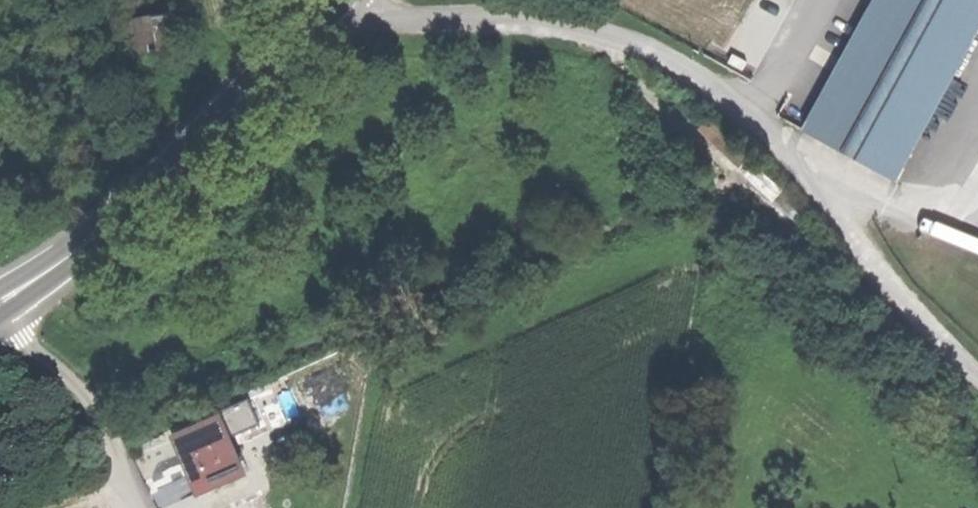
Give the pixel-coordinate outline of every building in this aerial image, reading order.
[(136,18),(172,11),(170,0),(133,0),(136,18)] [(900,177),(977,33),(977,0),(879,0),(809,128),(900,177)] [(136,18),(143,53),(162,50),(178,46),(172,11),(136,18)] [(194,499),(245,477),(220,418),(169,439),(194,499)]
